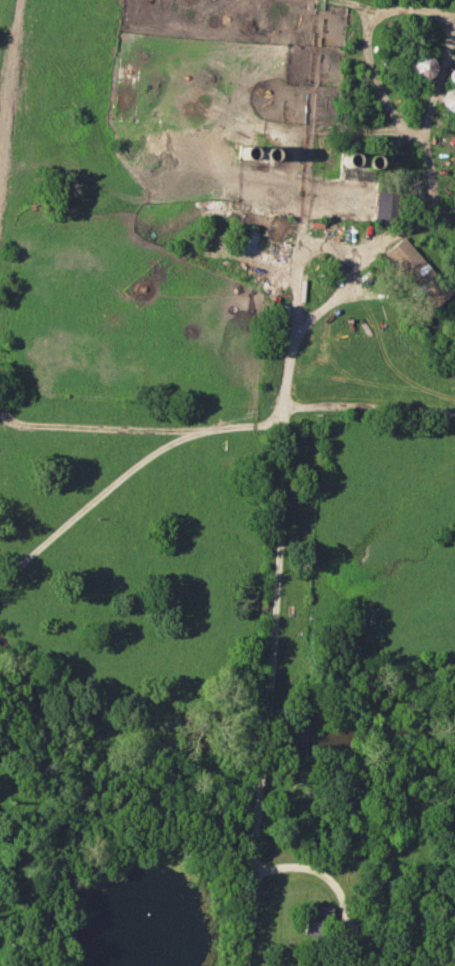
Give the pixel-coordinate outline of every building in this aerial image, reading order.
[(413,284),(431,268),(402,236),(384,253),(413,284)] [(419,294),(433,309),(451,292),(436,277),(425,287),(426,288),(419,294)]
